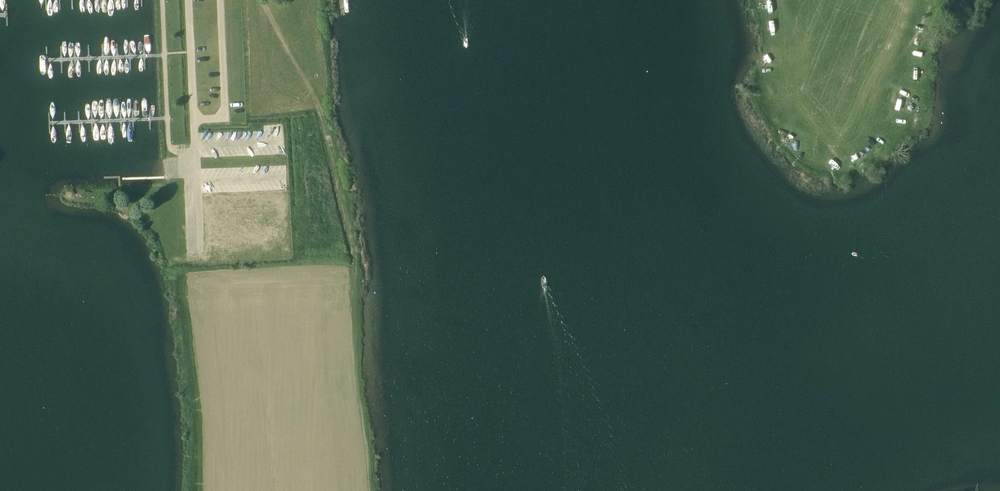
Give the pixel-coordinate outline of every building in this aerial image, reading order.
[(851,153),(842,157),(848,168),(856,164),(851,153)]
